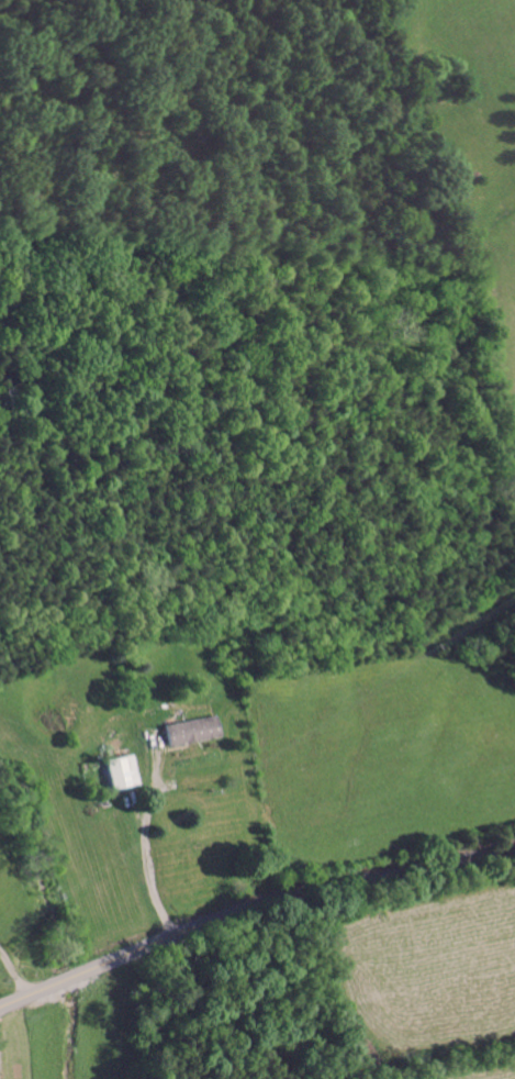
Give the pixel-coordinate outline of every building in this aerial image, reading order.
[(168,722),(170,744),(225,737),(223,715),(168,722)]
